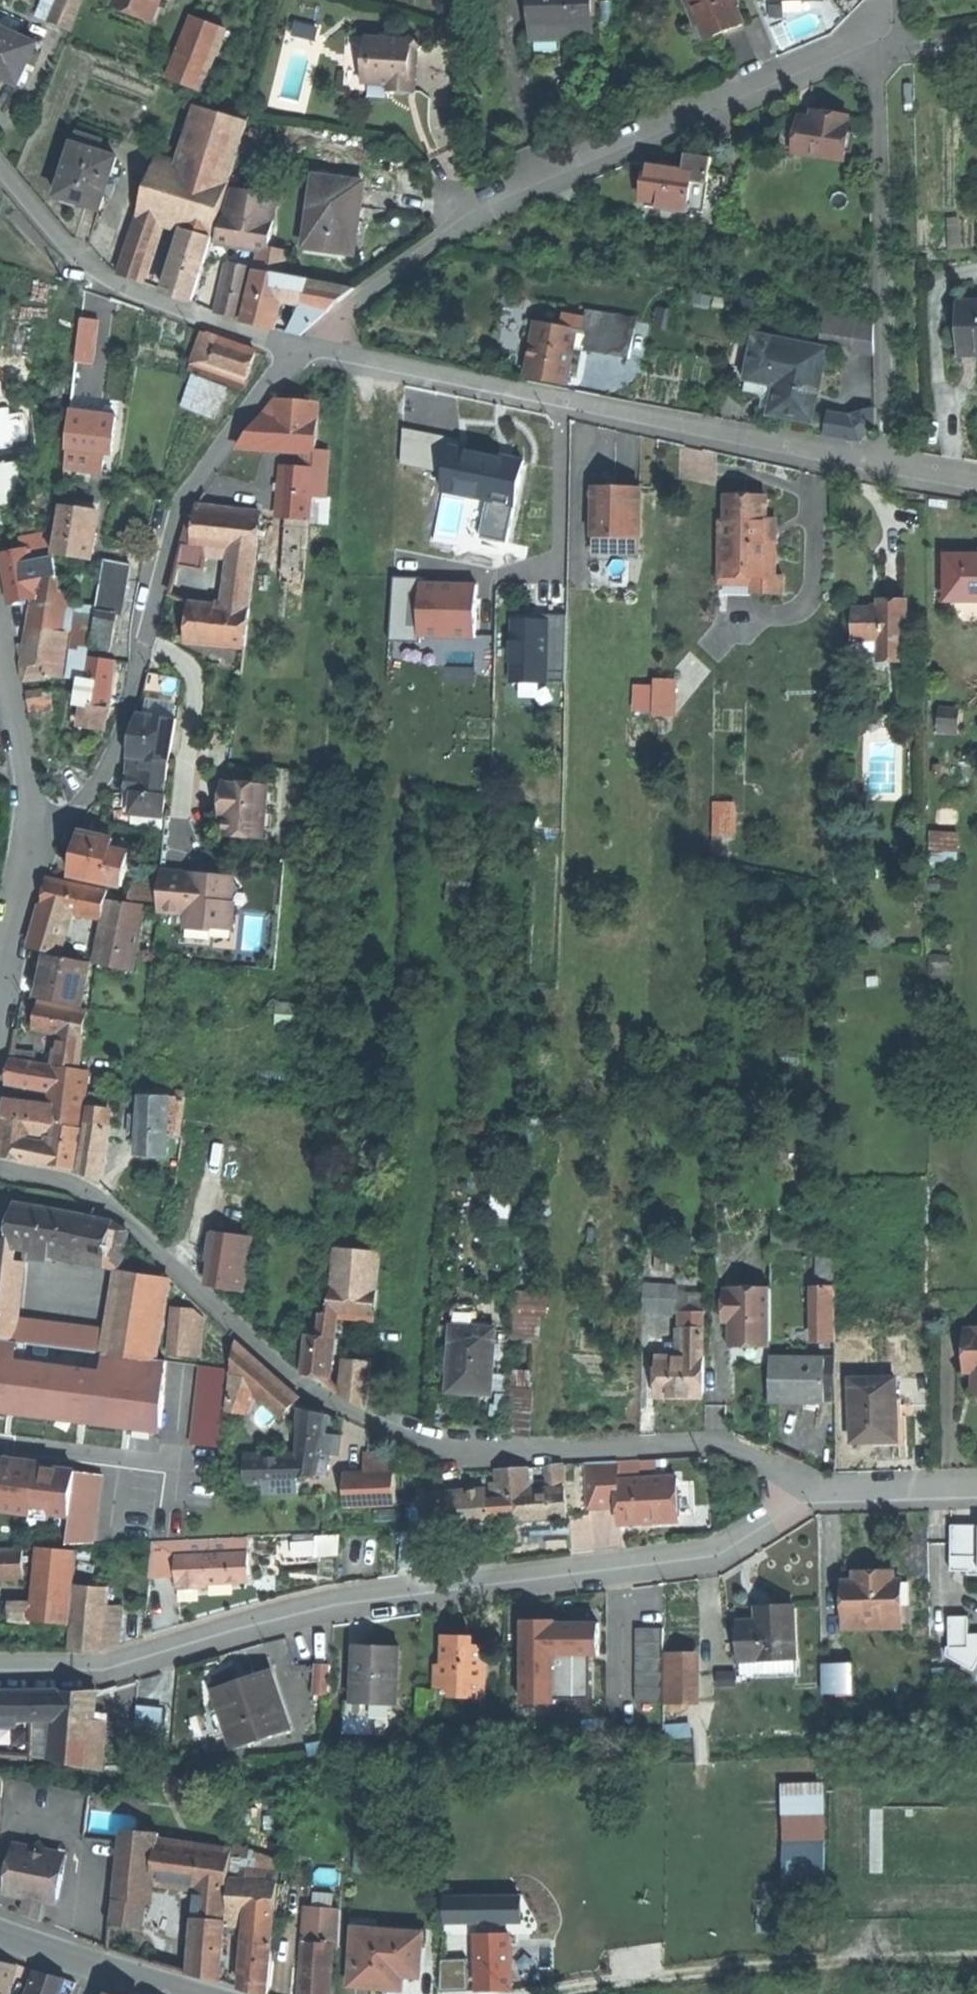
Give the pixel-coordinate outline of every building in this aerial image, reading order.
[(38,15),(74,29),(85,0),(44,0),(38,15)] [(118,6),(154,19),(161,0),(120,0),(118,6)] [(535,45),(555,44),(572,43),(571,35),(595,34),(593,0),(533,0),(535,45)] [(697,24),(704,22),(710,40),(726,34),(743,28),(734,0),(689,0),(697,24)] [(170,75),(203,90),(231,26),(197,12),(170,75)] [(20,87),(36,45),(17,37),(21,25),(0,17),(0,80),(20,87)] [(341,95),(386,97),(386,90),(369,89),(360,89),(362,65),(363,42),(343,41),(341,95)] [(417,45),(363,42),(362,65),(370,65),(369,89),(386,90),(386,97),(395,98),(407,98),(408,67),(416,67),(417,45)] [(360,89),(369,89),(370,65),(362,65),(360,89)] [(414,99),(416,67),(408,67),(407,98),(414,99)] [(249,121),(199,106),(181,164),(232,180),(249,121)] [(817,114),(816,122),(836,125),(837,117),(817,114)] [(798,154),(847,161),(851,126),(849,126),(850,118),(837,117),(836,125),(816,122),(803,120),(801,129),(801,136),(798,154)] [(783,152),(798,154),(801,136),(785,134),(783,152)] [(77,208),(100,215),(115,163),(89,155),(93,142),(76,136),(56,202),(77,208)] [(712,160),(688,156),(685,172),(650,166),(648,178),(644,177),(643,183),(642,188),(647,189),(645,200),(660,203),(664,208),(689,213),(690,209),(704,211),(712,160)] [(213,238),(232,180),(181,164),(158,157),(140,215),(162,221),(186,229),(213,238)] [(364,184),(316,177),(306,248),(355,255),(359,221),(364,184)] [(217,243),(241,247),(261,250),(257,271),(284,276),(288,251),(270,249),(279,196),(234,188),(217,243)] [(143,281),(162,221),(140,215),(120,275),(143,281)] [(193,302),(213,238),(186,229),(166,293),(177,297),(193,302)] [(228,317),(239,320),(253,270),(255,270),(257,271),(261,250),(241,247),(240,254),(233,253),(218,314),(228,317)] [(354,261),(355,255),(306,248),(305,254),(354,261)] [(257,271),(255,270),(243,321),(261,325),(276,329),(281,302),(303,306),(308,281),(284,276),(257,271)] [(354,290),(308,281),(303,306),(290,333),(302,336),(354,290)] [(951,327),(961,327),(961,305),(961,298),(951,298),(951,327)] [(961,305),(961,327),(962,356),(976,356),(976,305),(961,305)] [(513,339),(535,343),(538,325),(564,329),(566,318),(519,310),(513,339)] [(658,327),(669,329),(672,313),(661,311),(658,327)] [(566,318),(564,329),(578,332),(634,342),(637,324),(588,315),(587,322),(566,318)] [(827,340),(854,344),(858,320),(831,315),(827,340)] [(876,323),(858,320),(854,344),(853,351),(876,355),(876,323)] [(549,381),(569,384),(575,349),(578,332),(564,329),(538,325),(535,343),(534,346),(532,356),(529,377),(549,381)] [(244,391),(258,352),(202,332),(189,371),(244,391)] [(634,342),(578,332),(575,349),(631,358),(634,342)] [(75,378),(85,380),(89,337),(79,336),(75,378)] [(827,352),(757,338),(748,381),(778,388),(772,415),(792,419),(812,423),(827,352)] [(304,462),(303,469),(314,470),(316,451),(320,403),(277,399),(258,422),(238,447),(305,452),(304,457),(299,457),(298,462),(304,462)] [(71,411),(67,440),(80,442),(84,412),(71,411)] [(66,449),(110,455),(115,416),(84,412),(80,442),(67,440),(66,449)] [(849,420),(834,418),(830,440),(859,445),(877,430),(877,413),(849,420)] [(11,447),(8,419),(0,419),(0,448),(11,447)] [(483,539),(509,544),(525,463),(489,456),(453,449),(445,492),(491,501),(483,539)] [(316,451),(314,470),(312,497),(325,498),(328,453),(316,451)] [(0,454),(0,494),(14,491),(6,453),(0,454)] [(62,482),(88,485),(91,463),(65,459),(62,482)] [(312,497),(314,470),(303,469),(283,467),(279,518),(286,519),(310,521),(312,497)] [(615,492),(596,491),(595,539),(640,540),(641,490),(628,490),(615,489),(615,492)] [(747,499),(728,499),(728,524),(728,551),(735,552),(735,546),(767,546),(767,524),(767,499),(747,499)] [(78,501),(76,512),(99,515),(100,505),(78,501)] [(188,546),(233,551),(256,554),(260,516),(196,507),(188,524),(182,551),(187,552),(188,546)] [(76,512),(61,510),(54,555),(92,561),(95,537),(99,515),(76,512)] [(306,574),(310,521),(286,519),(281,572),(306,574)] [(777,524),(767,524),(767,546),(767,553),(777,553),(777,524)] [(22,539),(25,551),(30,550),(53,545),(54,532),(22,539)] [(640,555),(640,540),(595,539),(595,554),(640,555)] [(53,545),(30,550),(32,563),(51,559),(53,545)] [(177,565),(231,571),(233,551),(188,546),(187,552),(182,551),(177,565)] [(767,553),(767,546),(735,546),(735,552),(728,551),(728,580),(777,580),(777,553),(767,553)] [(5,578),(53,569),(51,559),(32,563),(30,550),(25,551),(1,556),(5,578)] [(231,571),(227,609),(249,611),(256,554),(233,551),(231,571)] [(777,587),(777,580),(728,580),(728,551),(722,551),(722,587),(777,587)] [(949,601),(976,601),(976,555),(949,555),(949,601)] [(98,612),(116,615),(123,579),(129,581),(132,565),(105,560),(96,612),(98,612)] [(58,593),(53,569),(5,578),(8,592),(10,603),(34,598),(58,593)] [(477,636),(477,582),(420,582),(420,635),(477,636)] [(69,591),(58,593),(34,598),(32,613),(51,608),(66,612),(69,591)] [(872,612),(854,612),(854,639),(880,639),(880,661),(908,661),(908,603),(883,603),(883,611),(872,612)] [(227,609),(191,604),(188,624),(186,642),(245,649),(249,611),(227,609)] [(62,634),(66,612),(51,608),(32,613),(27,645),(16,642),(23,678),(42,675),(66,678),(71,633),(62,634)] [(110,652),(116,615),(98,612),(92,649),(110,652)] [(554,674),(566,674),(564,614),(552,614),(554,674)] [(514,683),(547,683),(548,623),(515,623),(514,683)] [(82,681),(86,681),(89,659),(73,657),(69,679),(82,681)] [(86,681),(88,682),(111,685),(113,668),(114,663),(89,659),(86,681)] [(78,705),(84,706),(88,682),(86,681),(82,681),(78,705)] [(81,726),(104,730),(108,706),(111,685),(88,682),(84,706),(81,726)] [(655,684),(655,704),(670,704),(670,684),(655,684)] [(669,716),(670,704),(655,704),(655,716),(669,716)] [(961,729),(962,705),(943,704),(942,728),(961,729)] [(138,715),(129,759),(146,761),(151,742),(171,745),(175,721),(138,715)] [(168,763),(171,745),(151,742),(146,761),(166,763),(168,763)] [(146,761),(129,759),(128,778),(126,794),(131,794),(129,815),(164,818),(165,796),(163,796),(166,763),(146,761)] [(268,789),(224,786),(222,805),(226,805),(225,819),(224,837),(264,840),(268,789)] [(732,806),(715,806),(715,835),(732,836),(732,806)] [(933,829),(934,860),(963,859),(962,828),(933,829)] [(113,840),(79,833),(77,846),(74,858),(108,864),(111,850),(113,840)] [(114,837),(113,840),(111,850),(129,853),(132,841),(114,837)] [(129,853),(111,850),(108,864),(74,858),(71,877),(123,888),(129,853)] [(158,913),(187,916),(190,888),(198,888),(199,876),(161,873),(160,889),(158,904),(158,913)] [(187,916),(186,932),(237,937),(239,910),(248,902),(233,883),(234,880),(218,878),(218,876),(209,875),(199,874),(199,876),(198,888),(190,888),(187,916)] [(106,893),(47,881),(41,909),(71,915),(100,921),(106,893)] [(133,902),(158,904),(160,889),(134,887),(133,902)] [(109,894),(106,893),(100,921),(106,922),(97,966),(131,973),(144,908),(107,902),(109,894)] [(62,956),(71,915),(41,909),(37,926),(32,950),(62,956)] [(235,951),(237,937),(186,932),(185,946),(235,951)] [(85,964),(46,956),(43,974),(37,1001),(76,1009),(85,964)] [(32,1000),(37,1001),(43,974),(38,973),(36,982),(32,1000)] [(69,1012),(37,1005),(35,1018),(32,1031),(56,1035),(80,1040),(85,1014),(76,1013),(77,1010),(69,1009),(69,1012)] [(277,1024),(305,1026),(307,1008),(278,1005),(277,1024)] [(83,1041),(80,1040),(56,1035),(53,1056),(11,1050),(10,1060),(79,1070),(83,1041)] [(6,1086),(51,1092),(54,1069),(9,1063),(7,1073),(6,1086)] [(88,1074),(54,1069),(51,1092),(48,1111),(27,1108),(25,1123),(53,1127),(80,1131),(88,1074)] [(104,1075),(94,1073),(92,1084),(94,1084),(94,1088),(98,1088),(99,1084),(103,1085),(104,1075)] [(169,1099),(140,1097),(139,1119),(137,1135),(136,1155),(150,1157),(165,1158),(166,1138),(169,1099)] [(174,1099),(169,1099),(166,1138),(181,1139),(182,1133),(182,1122),(184,1100),(174,1099)] [(3,1120),(25,1123),(27,1108),(5,1105),(3,1120)] [(88,1108),(78,1173),(96,1181),(104,1110),(88,1108)] [(128,1135),(137,1135),(139,1119),(130,1118),(128,1135)] [(53,1127),(25,1123),(3,1120),(0,1139),(0,1161),(25,1164),(47,1167),(53,1127)] [(74,1171),(80,1131),(53,1127),(47,1167),(74,1171)] [(513,1220),(516,1194),(497,1192),(494,1219),(513,1220)] [(51,1252),(74,1256),(82,1219),(15,1206),(8,1243),(10,1244),(34,1248),(51,1252)] [(113,1225),(82,1219),(74,1256),(121,1266),(122,1261),(128,1235),(113,1225)] [(250,1242),(253,1226),(230,1222),(228,1237),(241,1239),(241,1241),(250,1242)] [(243,1292),(250,1242),(241,1241),(241,1239),(228,1237),(215,1235),(208,1287),(225,1290),(243,1292)] [(17,1341),(25,1265),(8,1263),(10,1244),(8,1243),(0,1241),(0,1338),(17,1341)] [(50,1259),(51,1252),(34,1248),(32,1259),(49,1263),(50,1259)] [(333,1280),(326,1317),(336,1318),(363,1321),(361,1363),(351,1362),(341,1397),(369,1413),(379,1255),(335,1251),(333,1280)] [(655,1273),(667,1274),(669,1252),(656,1251),(655,1273)] [(50,1259),(118,1272),(120,1272),(121,1266),(74,1256),(51,1252),(50,1259)] [(824,1286),(834,1286),(834,1259),(823,1259),(824,1286)] [(120,1272),(118,1272),(106,1354),(154,1362),(167,1280),(130,1275),(132,1262),(122,1261),(121,1266),(120,1272)] [(645,1314),(679,1315),(680,1289),(646,1287),(645,1314)] [(821,1344),(836,1344),(836,1288),(815,1289),(815,1311),(821,1311),(821,1344)] [(748,1348),(770,1349),(771,1291),(732,1290),(731,1299),(725,1298),(725,1323),(731,1323),(731,1348),(748,1348)] [(513,1340),(538,1341),(540,1294),(515,1293),(513,1340)] [(691,1298),(691,1315),(705,1315),(705,1298),(691,1298)] [(173,1311),(169,1356),(189,1358),(191,1334),(201,1335),(203,1320),(193,1319),(193,1313),(173,1311)] [(686,1315),(685,1352),(704,1353),(705,1315),(691,1315),(686,1315)] [(326,1317),(322,1317),(320,1331),(309,1329),(303,1376),(315,1378),(329,1379),(336,1318),(326,1317)] [(468,1397),(491,1398),(494,1332),(451,1330),(448,1396),(468,1397)] [(154,1362),(106,1354),(17,1341),(0,1338),(0,1410),(156,1431),(164,1363),(154,1362)] [(254,1396),(281,1422),(300,1401),(236,1344),(232,1377),(253,1397),(254,1396)] [(680,1400),(703,1401),(704,1353),(685,1352),(685,1360),(658,1360),(657,1400),(680,1400)] [(826,1362),(770,1361),(770,1404),(790,1404),(807,1404),(822,1404),(825,1405),(825,1403),(836,1403),(837,1360),(826,1360),(826,1362)] [(244,1415),(253,1397),(232,1377),(228,1413),(244,1415)] [(853,1383),(853,1442),(880,1442),(907,1441),(907,1419),(898,1419),(897,1383),(853,1383)] [(508,1438),(530,1439),(532,1393),(511,1392),(508,1438)] [(300,1411),(299,1458),(299,1480),(316,1476),(325,1437),(329,1417),(300,1411)] [(298,1497),(298,1485),(325,1484),(328,1456),(340,1456),(341,1438),(325,1437),(316,1476),(299,1480),(299,1458),(246,1459),(246,1486),(264,1486),(264,1497),(298,1497)] [(368,1457),(369,1475),(394,1474),(393,1456),(380,1457),(368,1457)] [(0,1460),(0,1501),(1,1501),(0,1508),(0,1509),(32,1513),(38,1462),(5,1458),(5,1460),(0,1460)] [(76,1466),(38,1462),(32,1513),(71,1517),(76,1470),(76,1466)] [(617,1464),(586,1466),(588,1509),(618,1508),(619,1527),(642,1525),(642,1520),(652,1520),(652,1525),(679,1523),(677,1481),(618,1484),(617,1464)] [(568,1518),(564,1468),(553,1468),(555,1494),(529,1496),(530,1520),(568,1518)] [(105,1472),(76,1470),(71,1517),(67,1543),(95,1541),(105,1472)] [(502,1522),(530,1520),(529,1496),(527,1472),(512,1473),(499,1474),(500,1493),(501,1509),(502,1522)] [(369,1475),(343,1476),(344,1509),(395,1507),(394,1474),(369,1475)] [(492,1493),(493,1509),(501,1509),(500,1493),(492,1493)] [(486,1494),(449,1496),(449,1498),(451,1527),(488,1525),(486,1494)] [(438,1528),(451,1527),(449,1498),(436,1499),(438,1528)] [(494,1523),(502,1522),(501,1509),(493,1509),(494,1523)] [(953,1524),(953,1553),(951,1553),(952,1570),(969,1570),(970,1573),(976,1573),(976,1524),(953,1524)] [(406,1529),(403,1562),(419,1564),(422,1531),(406,1529)] [(343,1554),(343,1535),(295,1536),(295,1555),(343,1554)] [(247,1542),(162,1543),(163,1561),(148,1561),(148,1579),(175,1579),(175,1591),(191,1591),(208,1590),(208,1585),(247,1584),(247,1542)] [(162,1543),(147,1543),(148,1561),(163,1561),(162,1543)] [(75,1552),(39,1549),(36,1580),(33,1608),(7,1608),(8,1623),(29,1624),(67,1627),(75,1552)] [(21,1549),(21,1551),(22,1581),(36,1580),(39,1549),(21,1549)] [(22,1581),(21,1551),(0,1552),(0,1581),(22,1581)] [(892,1573),(875,1573),(875,1584),(855,1584),(845,1584),(845,1632),(900,1632),(900,1581),(892,1581),(892,1573)] [(855,1573),(855,1584),(875,1584),(875,1573),(855,1573)] [(107,1589),(75,1586),(69,1651),(101,1654),(102,1644),(105,1614),(107,1589)] [(780,1609),(768,1609),(768,1626),(758,1626),(734,1627),(734,1647),(739,1647),(739,1665),(757,1665),(757,1668),(764,1668),(795,1667),(794,1609),(780,1609)] [(757,1610),(758,1626),(768,1626),(768,1609),(757,1610)] [(119,1615),(105,1614),(102,1644),(116,1645),(119,1615)] [(971,1633),(970,1615),(951,1617),(952,1646),(948,1646),(949,1655),(976,1668),(976,1666),(976,1632),(971,1633)] [(524,1617),(525,1704),(560,1704),(559,1654),(602,1653),(601,1616),(524,1617)] [(460,1646),(442,1646),(442,1672),(434,1671),(434,1689),(459,1689),(459,1699),(482,1699),(482,1651),(468,1651),(460,1651),(460,1646)] [(377,1652),(354,1651),(352,1708),(397,1710),(399,1652),(377,1652)] [(332,1691),(330,1661),(317,1662),(318,1692),(332,1691)] [(664,1665),(665,1704),(690,1704),(689,1664),(664,1665)] [(795,1677),(795,1667),(764,1668),(764,1677),(795,1677)] [(217,1714),(231,1750),(289,1729),(269,1674),(238,1685),(216,1694),(223,1713),(217,1714)] [(852,1681),(822,1682),(823,1706),(837,1705),(837,1708),(853,1708),(852,1681)] [(15,1693),(16,1721),(52,1720),(50,1747),(40,1744),(0,1742),(0,1757),(48,1760),(101,1772),(105,1723),(93,1722),(95,1693),(15,1693)] [(0,1693),(0,1721),(16,1721),(15,1693),(0,1693)] [(166,1726),(169,1706),(142,1703),(139,1722),(166,1726)] [(789,1793),(789,1819),(825,1818),(825,1793),(789,1793)] [(145,1883),(152,1884),(158,1843),(159,1834),(122,1830),(115,1879),(145,1883)] [(194,1919),(223,1923),(224,1911),(227,1894),(225,1894),(230,1852),(158,1843),(152,1884),(198,1890),(194,1919)] [(234,1844),(232,1859),(246,1861),(247,1850),(234,1844)] [(60,1856),(12,1846),(1,1896),(10,1898),(19,1900),(25,1895),(44,1899),(57,1902),(63,1876),(57,1875),(60,1856)] [(238,1871),(237,1883),(277,1886),(278,1875),(238,1871)] [(138,1930),(145,1883),(115,1879),(110,1925),(123,1928),(138,1930)] [(237,1883),(230,1882),(227,1911),(248,1913),(246,1929),(246,1934),(272,1936),(277,1886),(237,1883)] [(39,1920),(44,1899),(25,1895),(21,1916),(39,1920)] [(332,1947),(337,1948),(339,1912),(306,1909),(303,1944),(332,1947)] [(223,1927),(246,1929),(248,1913),(227,1911),(224,1911),(223,1923),(223,1927)] [(509,1938),(515,1938),(515,1912),(476,1913),(477,1938),(509,1938)] [(223,1927),(223,1923),(194,1919),(190,1976),(218,1984),(223,1927)] [(369,1927),(369,1934),(420,1938),(419,1948),(425,1948),(426,1932),(369,1927)] [(376,1990),(398,1991),(399,1978),(416,1979),(419,1948),(420,1938),(369,1934),(353,1932),(349,1987),(376,1990)] [(272,1936),(246,1934),(241,1990),(253,1993),(255,1993),(268,1993),(272,1936)] [(510,1992),(509,1938),(477,1938),(477,1992),(493,1992),(510,1992)] [(332,1947),(303,1944),(299,1993),(328,1993),(332,1947)] [(445,1988),(471,1987),(470,1957),(444,1957),(445,1988)] [(0,1963),(0,1993),(6,1993),(15,1969),(0,1963)] [(64,1983),(45,1976),(35,1973),(27,1993),(60,1993),(64,1983)] [(60,1993),(70,1993),(73,1986),(64,1983),(60,1993)]
